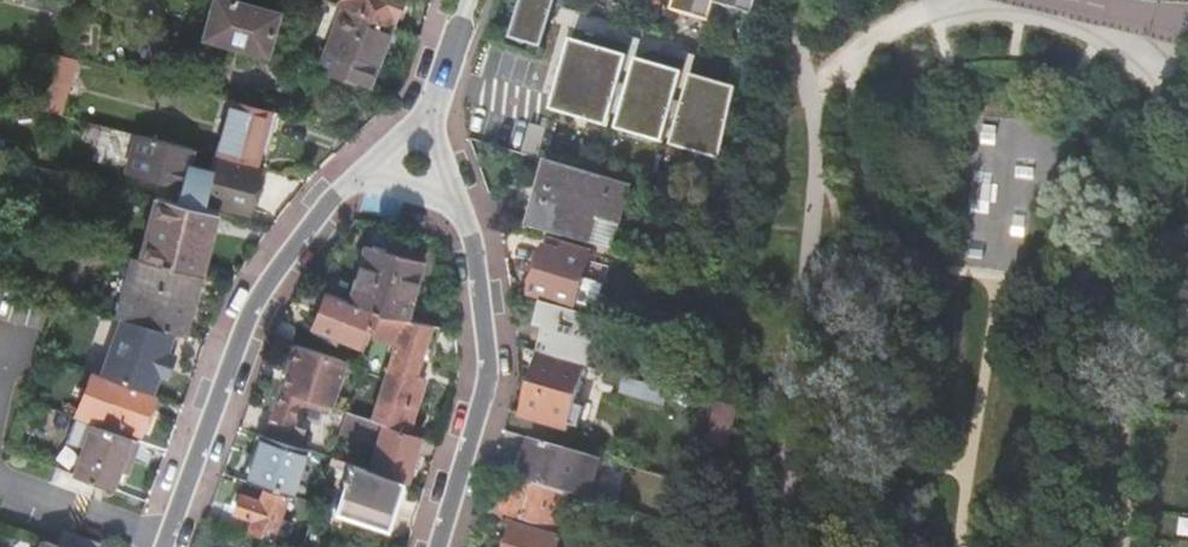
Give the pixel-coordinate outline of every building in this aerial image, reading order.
[(203,36),(268,55),(280,12),(237,0),(214,0),(203,36)] [(403,0),(341,0),(339,5),(344,7),(392,26),(403,0)] [(560,0),(525,0),(513,39),(545,49),(560,0)] [(717,0),(678,0),(675,12),(713,23),(718,6),(715,5),(717,0)] [(761,0),(717,0),(715,5),(718,6),(756,17),(761,0)] [(318,70),(367,88),(392,26),(344,7),(318,70)] [(631,57),(573,40),(552,110),(610,128),(631,57)] [(77,58),(57,53),(43,110),(61,115),(77,58)] [(665,145),(686,74),(639,60),(618,131),(665,145)] [(723,162),(740,90),(694,76),(673,147),(723,162)] [(215,154),(255,164),(262,142),(269,144),(281,112),(268,107),(233,98),(215,154)] [(188,166),(193,149),(137,134),(127,172),(182,187),(183,183),(206,189),(204,201),(249,212),(258,169),(214,159),(210,173),(188,166)] [(632,186),(556,163),(536,229),(612,251),(632,186)] [(197,272),(201,273),(216,211),(156,196),(141,257),(197,272)] [(552,240),(550,248),(563,253),(565,245),(552,240)] [(379,312),(406,317),(422,261),(365,244),(349,300),(379,312)] [(545,247),(530,294),(574,308),(584,278),(592,253),(565,245),(563,253),(550,248),(545,247)] [(134,256),(118,316),(121,317),(127,319),(174,331),(181,333),(197,272),(141,257),(134,256)] [(605,285),(584,278),(574,308),(596,315),(605,285)] [(379,312),(349,300),(327,291),(313,326),(360,346),(368,326),(373,327),(379,312)] [(541,352),(592,367),(606,321),(607,321),(548,303),(547,304),(541,324),(550,328),(544,348),(542,348),(541,352)] [(404,319),(379,312),(373,332),(398,339),(372,419),(384,423),(406,430),(424,378),(414,375),(424,344),(432,346),(439,326),(404,319)] [(127,319),(121,317),(100,374),(110,377),(113,378),(129,384),(152,393),(159,373),(167,376),(175,353),(173,353),(167,351),(174,331),(127,319)] [(331,405),(345,360),(297,344),(273,419),(293,425),(300,401),(302,396),(331,405)] [(550,443),(564,447),(569,429),(582,433),(589,411),(587,410),(576,407),(581,389),(585,377),(624,389),(623,393),(668,407),(671,392),(592,367),(541,352),(517,433),(534,438),(550,443)] [(110,421),(108,428),(117,432),(119,425),(141,432),(155,394),(152,393),(129,384),(113,378),(110,377),(100,374),(91,371),(75,416),(93,423),(96,424),(98,417),(110,421)] [(593,393),(581,389),(576,407),(587,410),(593,393)] [(302,396),(300,401),(329,410),(331,405),(302,396)] [(735,409),(713,405),(704,447),(727,452),(735,409)] [(384,423),(372,419),(347,411),(340,431),(378,443),(370,468),(408,480),(422,438),(383,425),(384,423)] [(293,425),(273,419),(268,435),(298,445),(303,428),(293,425)] [(93,423),(74,473),(111,487),(120,462),(129,465),(138,440),(117,432),(108,428),(96,424),(93,423)] [(290,494),(306,448),(298,445),(268,435),(264,434),(248,480),(265,486),(288,493),(290,494)] [(589,499),(601,459),(564,447),(550,443),(534,438),(522,479),(536,483),(546,486),(571,494),(589,499)] [(387,525),(403,480),(353,464),(338,509),(387,525)] [(536,483),(522,479),(513,476),(507,497),(511,499),(507,512),(525,518),(560,529),(571,494),(546,486),(536,483)] [(249,532),(273,539),(288,493),(265,486),(261,499),(242,493),(235,512),(254,519),(249,532)] [(562,541),(564,541),(565,539),(562,538),(563,536),(517,522),(509,546),(560,546),(562,541)] [(66,546),(99,546),(100,542),(65,529),(59,545),(66,546)] [(59,545),(43,539),(40,546),(66,546),(59,545)]
